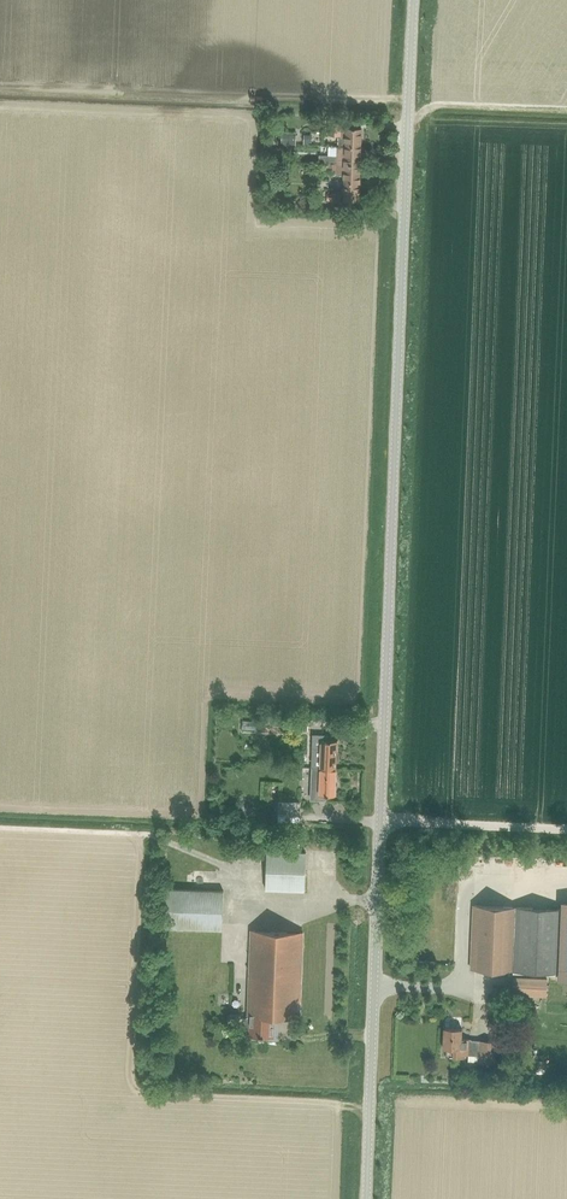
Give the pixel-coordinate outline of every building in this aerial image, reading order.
[(339,146),(360,147),(361,128),(341,128),(341,123),(328,122),(328,134),(339,135),(339,146)] [(324,152),(334,152),(334,142),(323,143),(324,152)] [(360,165),(360,147),(339,146),(337,146),(336,157),(328,157),(328,163),(360,165)] [(281,147),(266,147),(266,159),(280,160),(281,147)] [(359,183),(360,165),(328,163),(328,170),(337,170),(337,174),(344,174),(344,182),(359,183)] [(358,201),(359,183),(344,182),(343,201),(358,201)] [(308,717),(292,717),(291,729),(308,730),(308,717)] [(312,749),(311,767),(320,768),(320,767),(336,768),(337,741),(323,741),(323,735),(312,735),(312,749)] [(320,768),(311,767),(310,797),(320,798),(320,795),(335,796),(336,768),(320,767),(320,768)] [(274,810),(273,817),(277,817),(277,822),(300,823),(300,809),(278,808),(278,810),(274,810)] [(304,891),(306,852),(267,851),(265,890),(304,891)] [(497,863),(488,864),(489,875),(498,875),(497,863)] [(164,928),(222,930),(223,891),(166,889),(164,928)] [(563,903),(563,908),(516,906),(473,905),(470,968),(514,970),(561,972),(560,976),(566,976),(566,903),(563,903)] [(300,1017),(303,933),(251,931),(248,1016),(247,1016),(245,1018),(243,1021),(243,1029),(244,1033),(247,1034),(250,1034),(250,1036),(273,1037),(274,1016),(300,1017)] [(512,995),(547,997),(548,978),(513,977),(512,995)] [(495,1041),(471,1040),(471,1039),(461,1038),(462,1028),(444,1027),(443,1048),(446,1048),(446,1056),(464,1057),(464,1055),(479,1055),(478,1062),(494,1062),(495,1041)]
